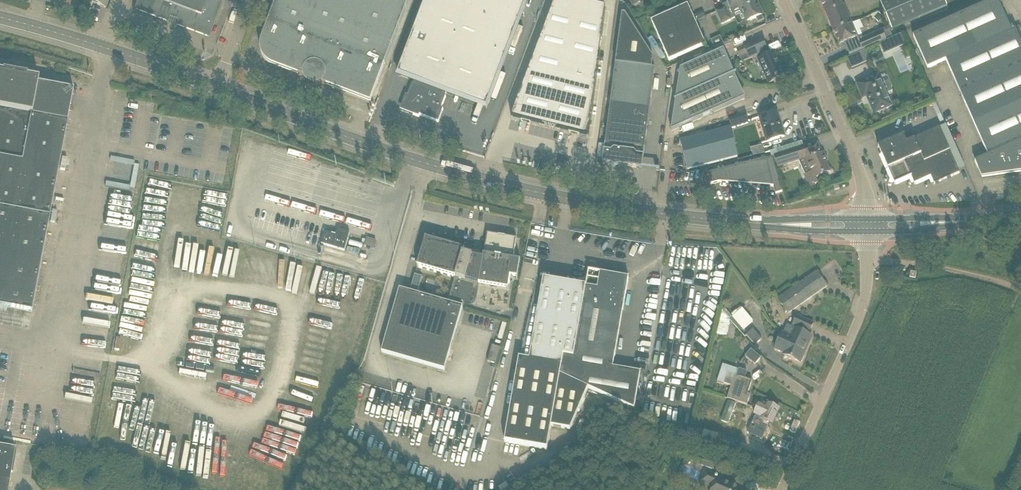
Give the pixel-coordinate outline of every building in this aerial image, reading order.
[(134,9),(208,37),(222,0),(138,0),(134,9)] [(409,0),(277,0),(261,40),(261,42),(261,43),(260,44),(260,46),(260,47),(260,48),(261,50),(261,51),(261,52),(262,54),(262,55),(263,57),(264,58),(265,59),(265,60),(266,61),(268,63),(269,64),(271,65),(272,65),(273,66),(303,77),(306,77),(307,80),(310,82),(313,84),(317,83),(320,82),(322,84),(370,102),(390,50),(409,0)] [(527,0),(426,0),(398,75),(414,81),(413,85),(412,84),(408,96),(406,95),(402,106),(415,111),(413,115),(419,117),(420,115),(438,122),(443,109),(441,108),(446,97),(445,96),(446,93),(475,104),(479,95),(490,99),(527,0)] [(606,7),(582,1),(577,0),(555,0),(511,118),(589,137),(606,7)] [(728,4),(724,6),(725,8),(717,11),(722,24),(731,20),(731,19),(742,14),(745,23),(756,18),(758,22),(764,20),(762,15),(763,15),(758,2),(757,3),(755,0),(726,0),(728,4)] [(834,32),(852,24),(844,5),(842,6),(839,0),(840,0),(820,0),(834,32)] [(946,0),(881,0),(893,29),(949,8),(946,0)] [(1015,29),(1011,31),(998,0),(995,0),(988,3),(913,36),(928,69),(946,61),(988,156),(975,162),(982,178),(1020,173),(1020,43),(1015,29)] [(651,21),(669,61),(706,45),(688,5),(651,21)] [(642,169),(655,68),(652,68),(653,58),(625,14),(622,14),(602,163),(642,169)] [(858,37),(852,24),(834,32),(840,45),(858,37)] [(864,51),(893,36),(889,28),(860,41),(864,51)] [(901,35),(897,37),(902,47),(905,54),(908,52),(901,35)] [(747,53),(739,57),(741,62),(760,54),(762,59),(758,60),(769,84),(785,76),(775,53),(767,56),(765,51),(767,50),(762,39),(744,47),(747,53)] [(676,100),(734,74),(728,60),(722,63),(718,53),(723,50),(724,50),(723,50),(714,54),(681,69),(676,100)] [(32,312),(68,121),(32,114),(38,83),(39,79),(27,76),(27,75),(3,71),(2,72),(0,72),(0,306),(32,312)] [(671,131),(736,102),(745,98),(744,98),(739,100),(734,90),(740,88),(734,74),(676,100),(671,131)] [(878,75),(866,80),(857,84),(863,98),(867,96),(874,114),(892,106),(878,75)] [(777,112),(767,115),(759,117),(767,142),(784,136),(777,112)] [(732,128),(748,123),(745,114),(729,119),(732,128)] [(737,157),(735,147),(730,127),(680,140),(688,170),(737,157)] [(940,128),(914,140),(931,177),(934,184),(959,173),(940,128)] [(887,143),(878,147),(895,184),(911,177),(914,184),(931,177),(914,140),(912,135),(910,134),(904,136),(904,135),(887,143)] [(804,159),(801,148),(775,156),(778,167),(804,159)] [(830,172),(826,162),(828,161),(824,153),(805,161),(811,173),(804,176),(810,188),(819,184),(816,179),(830,172)] [(719,182),(728,183),(728,180),(771,183),(770,186),(773,186),(776,193),(783,191),(772,157),(708,173),(711,184),(719,182)] [(325,232),(321,244),(345,251),(348,239),(350,233),(338,230),(336,236),(325,232)] [(400,289),(382,353),(445,371),(463,307),(464,303),(467,304),(470,304),(472,304),(474,303),(475,301),(476,300),(477,298),(479,285),(508,289),(510,277),(516,278),(518,278),(521,261),(519,261),(513,260),(517,238),(487,233),(487,235),(483,258),(479,257),(480,253),(473,252),(474,252),(473,251),(472,256),(464,254),(463,253),(464,251),(464,249),(427,239),(427,238),(425,238),(417,267),(419,267),(455,277),(450,298),(448,297),(447,303),(417,294),(422,277),(415,275),(410,292),(400,289)] [(519,359),(505,442),(547,450),(551,426),(570,429),(590,389),(636,410),(642,371),(613,366),(629,278),(624,277),(623,271),(608,274),(601,273),(600,276),(584,279),(578,280),(577,285),(543,279),(529,361),(519,359)] [(788,314),(827,286),(817,272),(778,299),(788,314)] [(729,317),(742,331),(754,320),(742,306),(729,317)] [(718,334),(727,336),(730,323),(729,323),(729,320),(722,312),(718,334)] [(794,325),(793,328),(787,325),(783,334),(782,333),(775,349),(784,354),(783,355),(784,355),(784,357),(789,359),(790,358),(800,363),(801,361),(802,362),(804,356),(803,356),(812,337),(797,330),(798,327),(809,332),(813,324),(797,316),(793,325),(794,325)] [(762,339),(753,329),(746,335),(755,345),(762,339)] [(496,364),(501,348),(492,345),(488,361),(496,364)] [(751,349),(745,356),(755,365),(761,358),(751,349)] [(722,364),(717,382),(731,386),(728,396),(727,399),(747,405),(750,396),(750,395),(747,394),(752,381),(744,379),(746,372),(739,370),(722,364)] [(752,426),(749,434),(762,440),(769,423),(772,424),(779,409),(767,404),(767,405),(761,402),(760,405),(759,404),(754,415),(761,418),(757,428),(752,426)] [(758,423),(750,419),(748,424),(756,428),(758,423)] [(700,425),(697,436),(711,441),(715,431),(700,425)] [(11,472),(15,450),(0,447),(0,489),(8,489),(11,472)] [(719,466),(713,465),(702,461),(701,466),(712,469),(713,468),(718,470),(719,466)] [(704,475),(706,472),(711,475),(707,485),(713,488),(712,489),(745,489),(735,485),(735,484),(705,471),(704,475)]
